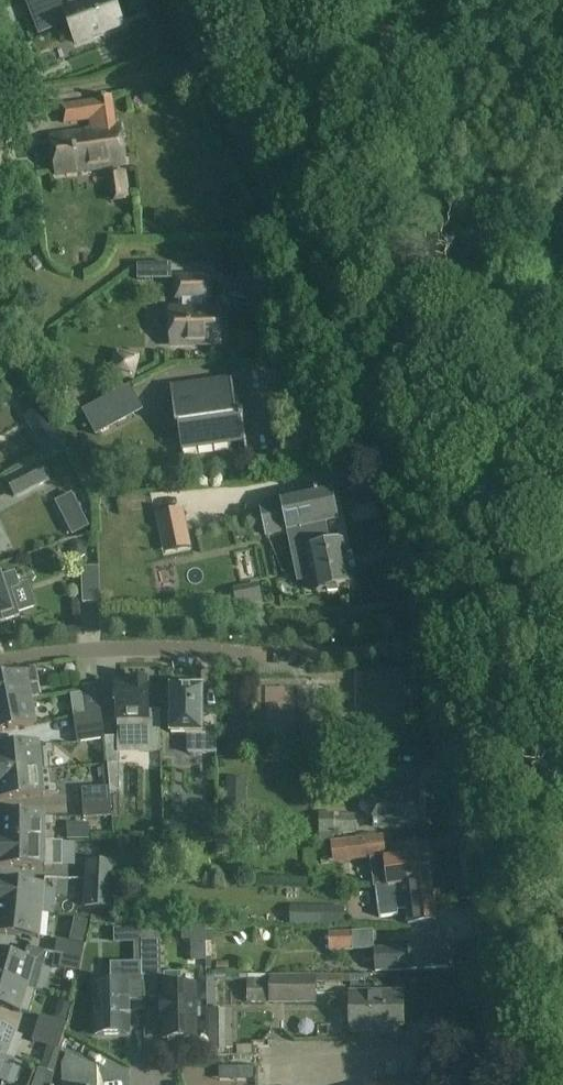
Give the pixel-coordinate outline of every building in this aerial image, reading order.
[(109,9),(63,24),(72,50),(117,35),(109,9)] [(120,125),(116,126),(112,96),(98,98),(99,100),(63,106),(65,124),(90,120),(92,130),(51,136),(57,174),(126,164),(120,125)] [(171,264),(137,265),(138,280),(172,279),(171,264)] [(204,296),(209,296),(209,278),(178,278),(178,297),(183,297),(183,309),(171,309),(171,344),(221,344),(221,309),(204,309),(204,296)] [(136,357),(117,352),(112,371),(132,376),(136,357)] [(173,409),(165,410),(168,428),(178,426),(180,441),(196,438),(197,447),(244,441),(246,456),(248,456),(243,419),(244,419),(243,415),(239,416),(237,416),(232,377),(230,377),(230,381),(172,389),(172,385),(170,385),(173,409)] [(83,411),(96,435),(142,410),(130,386),(83,411)] [(38,463),(7,479),(16,497),(47,481),(38,463)] [(339,521),(332,488),(260,502),(267,536),(288,532),(325,524),(339,521)] [(183,508),(157,514),(162,539),(165,552),(191,547),(188,534),(183,508)] [(303,550),(309,579),(314,578),(317,591),(351,584),(343,542),(329,545),(325,524),(288,532),(293,552),(303,550)] [(99,567),(81,568),(83,603),(100,602),(99,567)] [(0,577),(0,624),(2,623),(2,622),(19,616),(11,590),(19,587),(15,573),(0,577)] [(257,580),(232,586),(236,604),(261,599),(257,580)] [(16,678),(0,681),(0,706),(32,700),(29,685),(40,683),(37,669),(15,673),(16,678)] [(148,711),(148,680),(131,680),(131,682),(116,682),(116,705),(117,705),(117,721),(119,721),(119,743),(142,743),(142,752),(161,752),(160,711),(148,711)] [(87,714),(101,712),(97,685),(83,687),(87,714)] [(172,741),(188,741),(188,753),(216,753),(216,708),(205,708),(205,686),(170,686),(170,734),(172,734),(172,741)] [(37,725),(32,700),(0,706),(0,732),(37,725)] [(87,714),(74,716),(76,730),(103,726),(101,712),(87,714)] [(103,726),(76,730),(78,743),(105,739),(103,726)] [(50,770),(49,755),(55,755),(54,744),(0,750),(0,775),(50,770)] [(110,787),(110,792),(120,791),(118,763),(108,764),(110,787)] [(50,770),(0,775),(0,800),(59,794),(58,784),(52,784),(50,770)] [(110,787),(82,788),(83,803),(111,802),(110,792),(110,787)] [(373,827),(418,827),(419,792),(373,791),(373,827)] [(226,819),(246,819),(246,799),(227,798),(226,819)] [(111,802),(83,803),(83,818),(111,817),(111,802)] [(320,832),(357,833),(357,815),(321,814),(320,832)] [(45,842),(45,841),(45,827),(55,827),(55,817),(0,817),(0,842),(45,842)] [(334,863),(387,857),(384,836),(331,843),(334,863)] [(45,841),(45,842),(0,842),(0,867),(54,867),(54,841),(45,841)] [(234,842),(221,843),(221,855),(234,855),(234,842)] [(386,857),(390,886),(431,881),(426,843),(399,847),(400,856),(386,857)] [(87,861),(86,877),(114,878),(115,862),(87,861)] [(113,906),(114,878),(86,877),(85,904),(113,906)] [(397,915),(397,910),(405,909),(407,924),(436,920),(431,881),(390,886),(375,888),(379,917),(397,915)] [(42,913),(45,888),(0,884),(0,909),(42,913)] [(247,904),(247,917),(263,917),(263,904),(247,904)] [(290,906),(290,925),(344,926),(344,906),(290,906)] [(42,913),(0,909),(0,934),(40,938),(42,913)] [(205,927),(191,928),(191,940),(192,962),(206,961),(205,927)] [(330,951),(354,950),(354,948),(374,948),(374,932),(353,933),(353,932),(330,933),(330,951)] [(449,967),(447,939),(409,941),(410,947),(375,949),(376,971),(449,967)] [(57,940),(55,953),(83,959),(85,945),(57,940)] [(142,942),(143,968),(144,968),(144,976),(161,975),(160,941),(142,942)] [(55,953),(52,967),(80,972),(83,959),(55,953)] [(28,988),(28,987),(35,964),(0,954),(0,980),(28,988)] [(144,998),(144,976),(144,968),(143,968),(111,969),(111,982),(96,982),(97,1033),(129,1032),(128,1013),(131,1013),(130,999),(128,999),(128,998),(144,998)] [(181,985),(180,974),(165,974),(165,986),(164,986),(165,1002),(162,1002),(162,1018),(165,1018),(165,1039),(168,1039),(169,1042),(184,1042),(184,1038),(195,1038),(194,985),(181,985)] [(242,996),(242,980),(203,979),(202,995),(242,996)] [(315,1002),(315,979),(271,979),(271,1003),(315,1002)] [(0,980),(0,1006),(30,1015),(37,990),(28,987),(28,988),(0,980)] [(248,980),(248,1003),(266,1003),(266,980),(248,980)] [(404,1025),(404,992),(350,993),(351,1029),(382,1029),(382,1025),(404,1025)] [(41,1015),(36,1028),(63,1037),(67,1024),(41,1015)] [(7,1056),(15,1033),(0,1027),(0,1054),(7,1056)] [(63,1037),(36,1028),(32,1041),(59,1050),(63,1037)] [(62,1069),(63,1084),(97,1084),(97,1066),(66,1056),(62,1069)] [(383,1082),(383,1081),(366,1082),(366,1084),(444,1084),(443,1076),(383,1082)]
